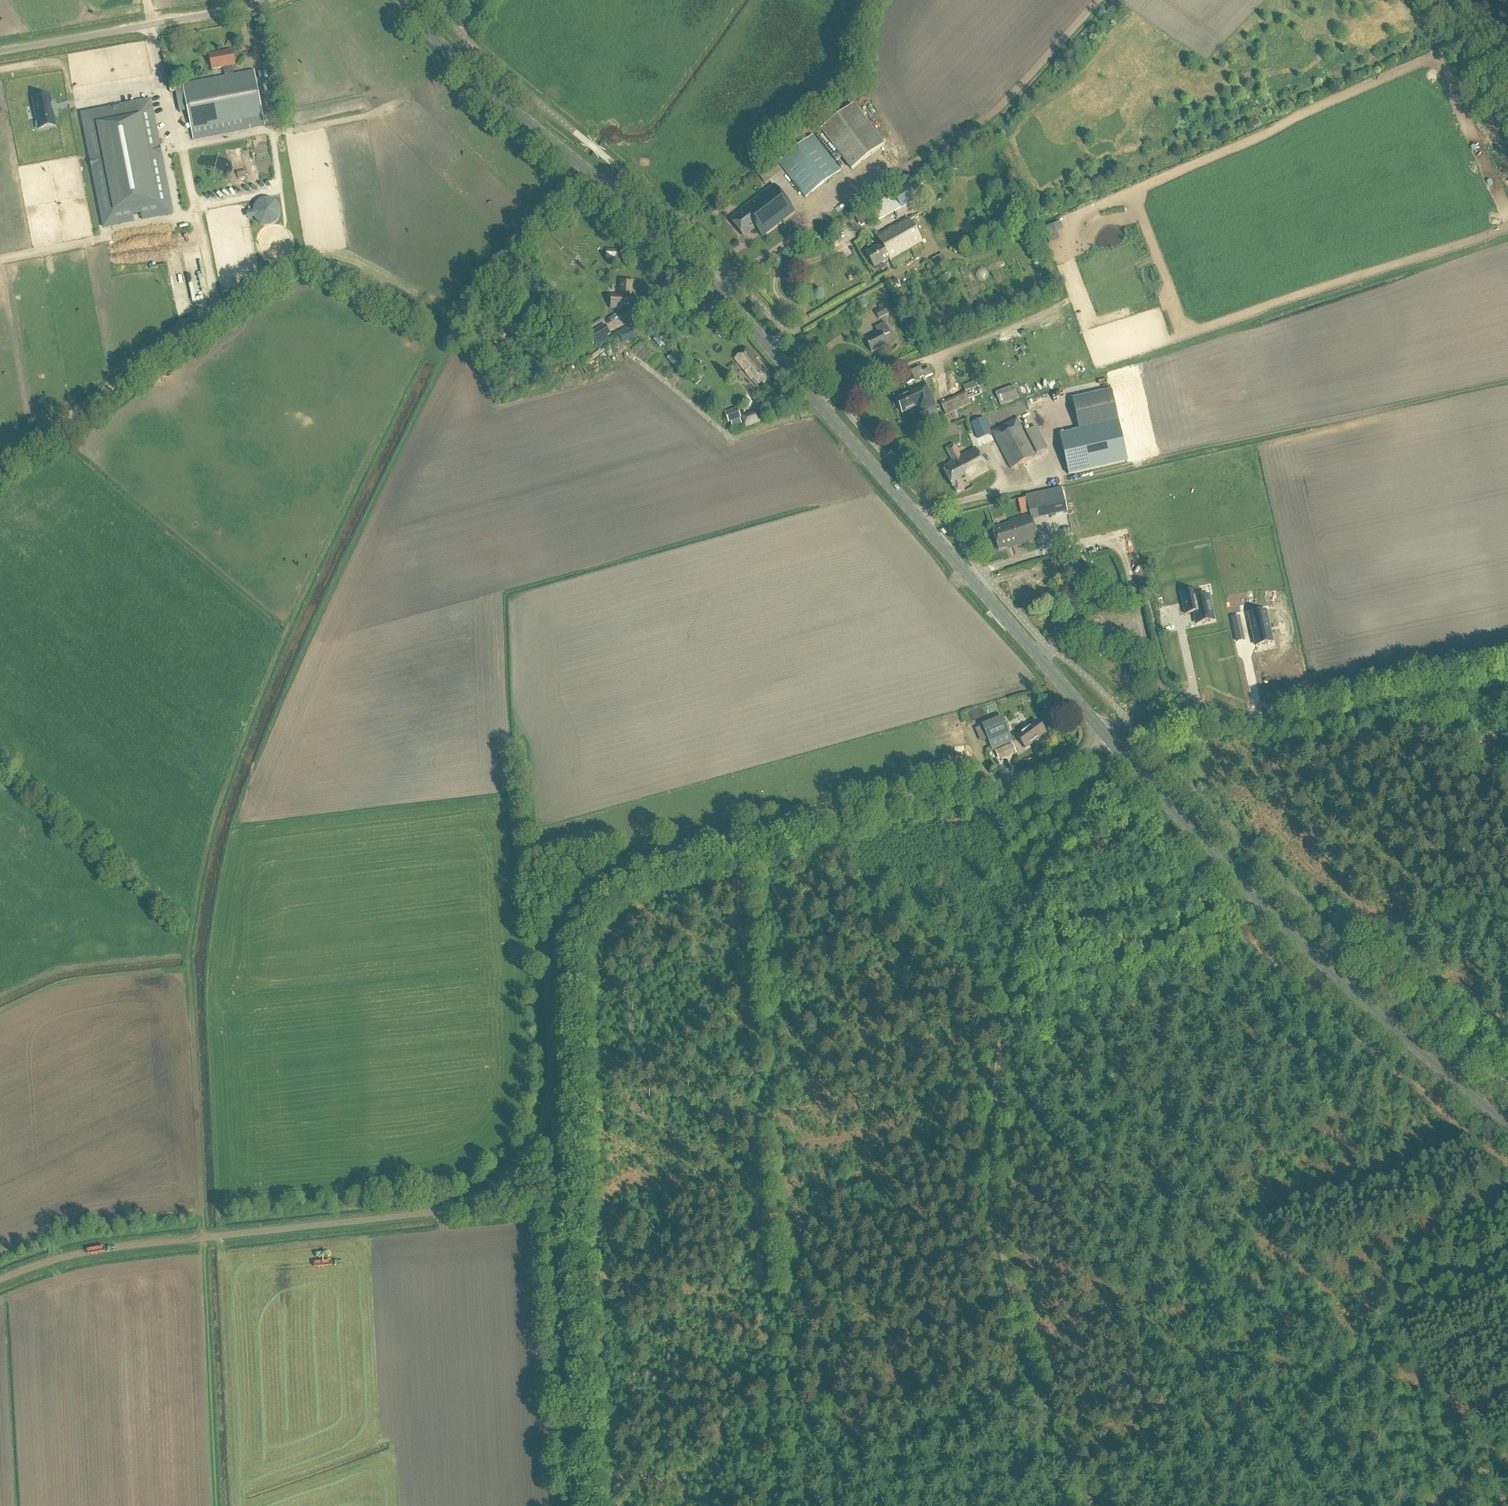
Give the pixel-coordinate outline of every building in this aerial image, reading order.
[(194,140),(264,127),(254,73),(234,77),(232,67),(235,66),(232,51),(209,56),(212,71),(224,68),(226,78),(184,86),(194,140)] [(37,123),(52,120),(48,97),(33,99),(37,123)] [(880,100),(875,103),(888,120),(892,117),(880,100)] [(82,114),(104,228),(134,222),(133,216),(141,214),(143,221),(173,215),(151,101),(82,114)] [(181,120),(187,119),(184,104),(178,106),(181,120)] [(820,131),(851,171),(884,146),(854,105),(820,131)] [(840,171),(813,136),(777,164),(804,199),(840,171)] [(774,163),(763,171),(770,180),(780,172),(774,163)] [(868,210),(862,214),(868,223),(874,220),(876,224),(901,209),(917,200),(908,184),(892,194),(892,193),(867,209),(868,210)] [(762,236),(794,211),(773,185),(741,210),(743,212),(731,221),(744,237),(755,228),(762,236)] [(797,195),(793,197),(797,207),(802,205),(797,195)] [(923,243),(908,219),(876,238),(879,244),(865,252),(875,268),(889,260),(890,262),(923,243)] [(827,239),(824,234),(815,240),(818,245),(827,239)] [(196,274),(185,275),(187,301),(197,301),(196,274)] [(620,311),(620,308),(633,308),(635,281),(620,280),(619,296),(611,296),(610,310),(620,311)] [(896,280),(890,283),(899,300),(905,297),(896,280)] [(875,312),(879,320),(889,315),(883,304),(878,306),(880,310),(875,312)] [(890,333),(885,324),(875,329),(877,334),(864,340),(870,352),(887,344),(883,337),(890,333)] [(605,325),(587,336),(593,345),(611,334),(605,325)] [(761,392),(776,379),(758,360),(756,361),(747,351),(735,361),(761,392)] [(668,359),(676,369),(683,363),(675,353),(668,359)] [(921,368),(902,376),(906,385),(925,377),(921,368)] [(669,377),(664,385),(672,391),(677,383),(669,377)] [(966,395),(968,400),(980,395),(975,382),(962,387),(966,395)] [(918,413),(919,412),(923,421),(937,415),(924,385),(908,392),(909,394),(895,400),(901,413),(915,407),(918,413)] [(996,393),(1000,407),(1019,400),(1015,387),(996,393)] [(1072,399),(1079,430),(1118,421),(1111,390),(1072,399)] [(1069,410),(1068,396),(1052,397),(1053,411),(1069,410)] [(947,423),(970,412),(966,402),(942,412),(947,423)] [(741,416),(746,428),(761,423),(757,410),(741,416)] [(1010,470),(1036,457),(1016,419),(990,432),(1010,470)] [(1060,435),(1069,476),(1127,463),(1118,422),(1060,435)] [(1037,428),(1025,434),(1036,456),(1047,450),(1037,428)] [(954,445),(945,450),(952,461),(949,463),(950,465),(942,469),(956,494),(965,489),(962,484),(965,482),(967,485),(988,473),(975,448),(960,456),(954,445)] [(1062,488),(1044,492),(1049,515),(1067,511),(1062,488)] [(1011,524),(992,530),(999,551),(1012,547),(1012,549),(1038,540),(1030,515),(1010,522),(1011,524)] [(1236,556),(1251,555),(1250,545),(1235,546),(1236,556)] [(1058,559),(1068,577),(1079,571),(1069,553),(1058,559)] [(1100,568),(1112,584),(1118,579),(1106,563),(1100,568)] [(1214,621),(1208,596),(1197,598),(1195,591),(1181,594),(1185,615),(1194,614),(1196,625),(1214,621)] [(1171,608),(1158,611),(1160,621),(1173,618),(1171,608)] [(1271,609),(1255,613),(1262,644),(1279,640),(1271,609)] [(1241,627),(1239,617),(1231,619),(1234,629),(1241,627)] [(991,751),(1011,742),(1000,719),(981,727),(991,751)] [(966,733),(973,732),(973,722),(965,722),(966,733)] [(1026,751),(1034,745),(1045,737),(1035,723),(1016,737),(1026,751)] [(1012,744),(995,751),(999,760),(1016,753),(1012,744)]
